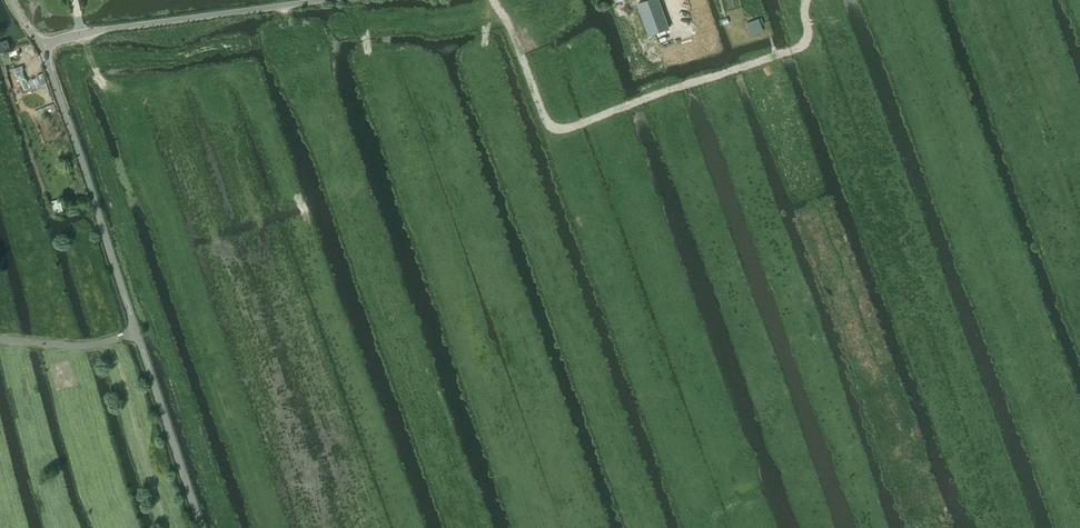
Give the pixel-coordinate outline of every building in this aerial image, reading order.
[(636,5),(647,35),(669,27),(659,0),(648,0),(636,5)] [(759,19),(747,23),(750,31),(762,26),(759,19)] [(9,47),(7,39),(0,42),(0,51),(9,47)] [(31,57),(36,54),(36,53),(32,46),(31,43),(25,46),(31,57)] [(22,70),(13,73),(17,82),(20,81),(24,91),(31,88),(31,87),(35,86),(37,90),(49,86),(44,74),(36,77),(37,78),(27,82),(22,70)] [(36,117),(56,109),(53,103),(33,112),(36,117)] [(54,213),(63,211),(59,199),(51,201),(54,213)]
